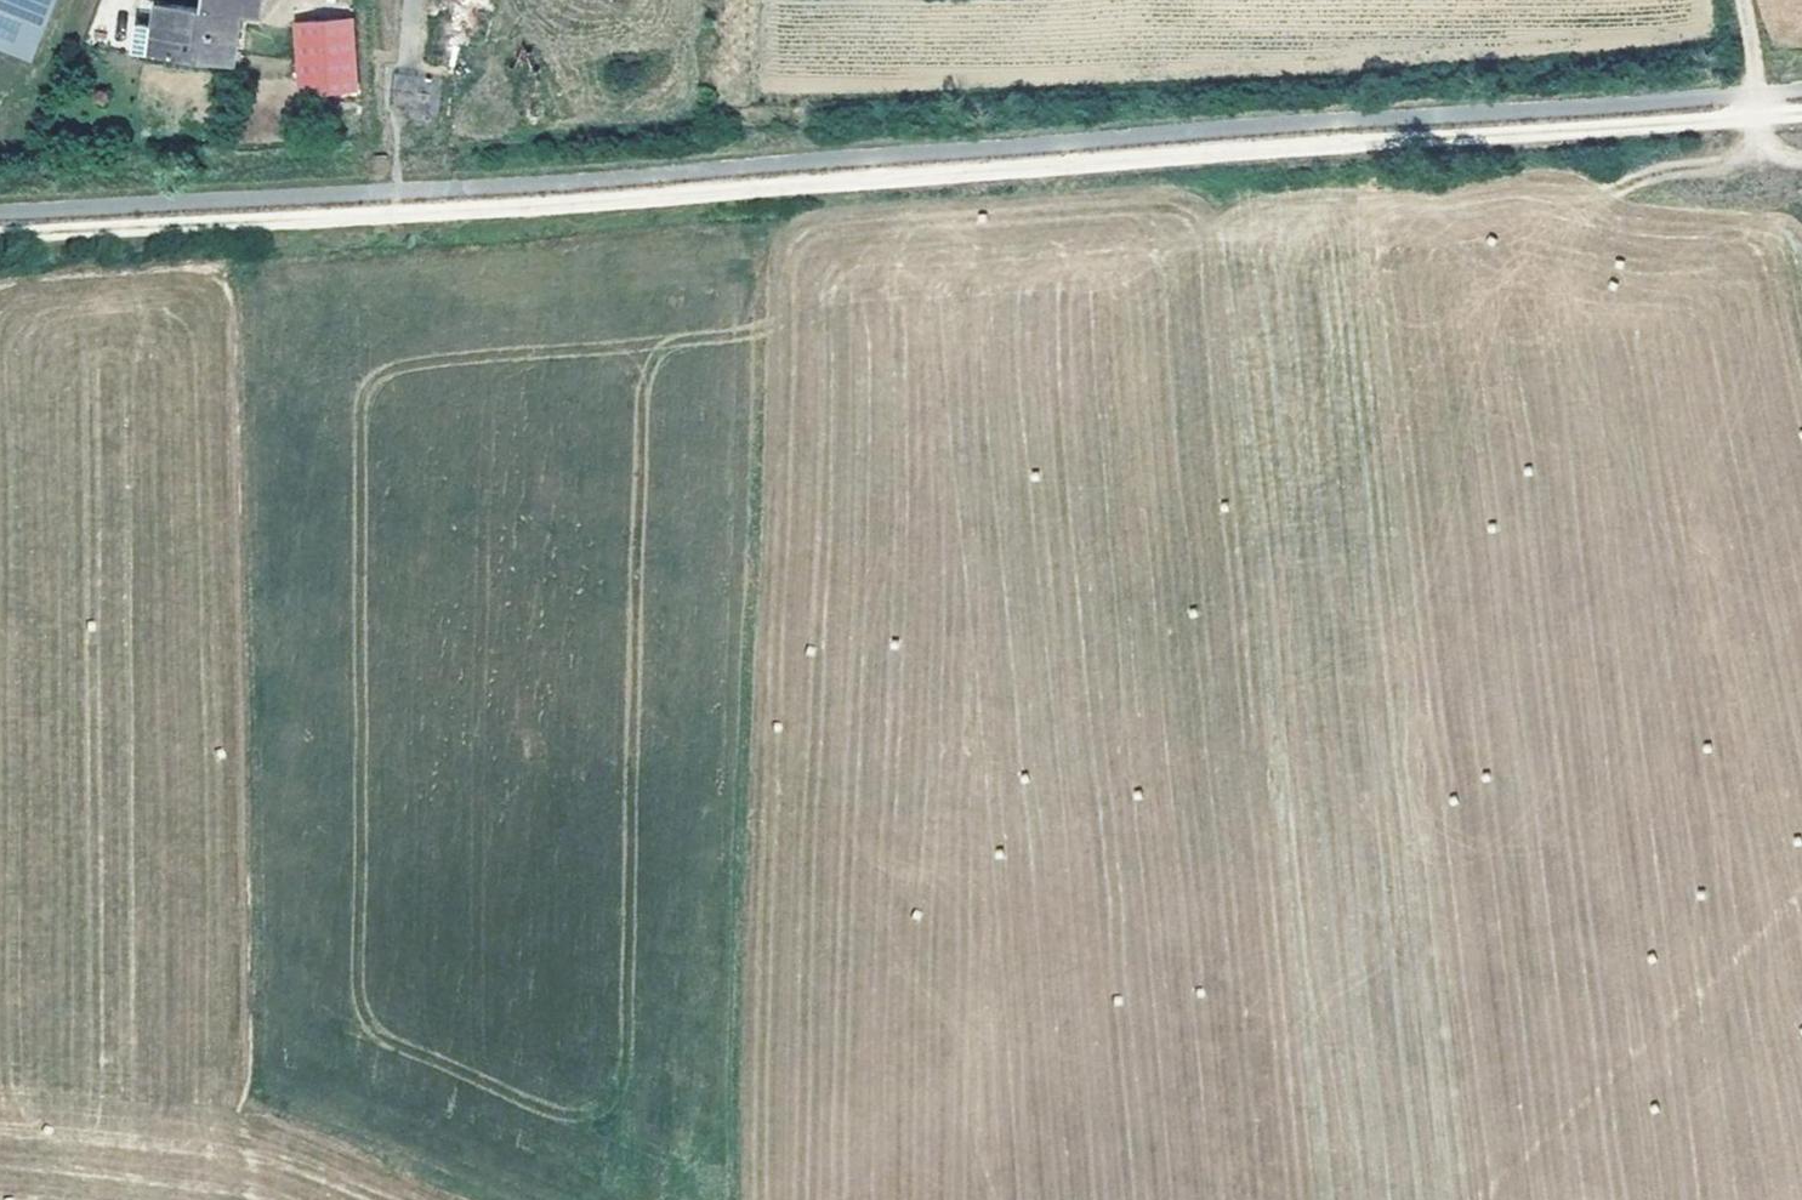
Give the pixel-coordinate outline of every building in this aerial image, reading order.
[(32,60),(57,0),(0,0),(0,47),(32,60)] [(158,25),(139,22),(135,50),(237,63),(243,14),(262,17),(264,0),(206,0),(206,6),(160,1),(158,25)] [(356,22),(296,26),(300,99),(361,95),(356,22)]
